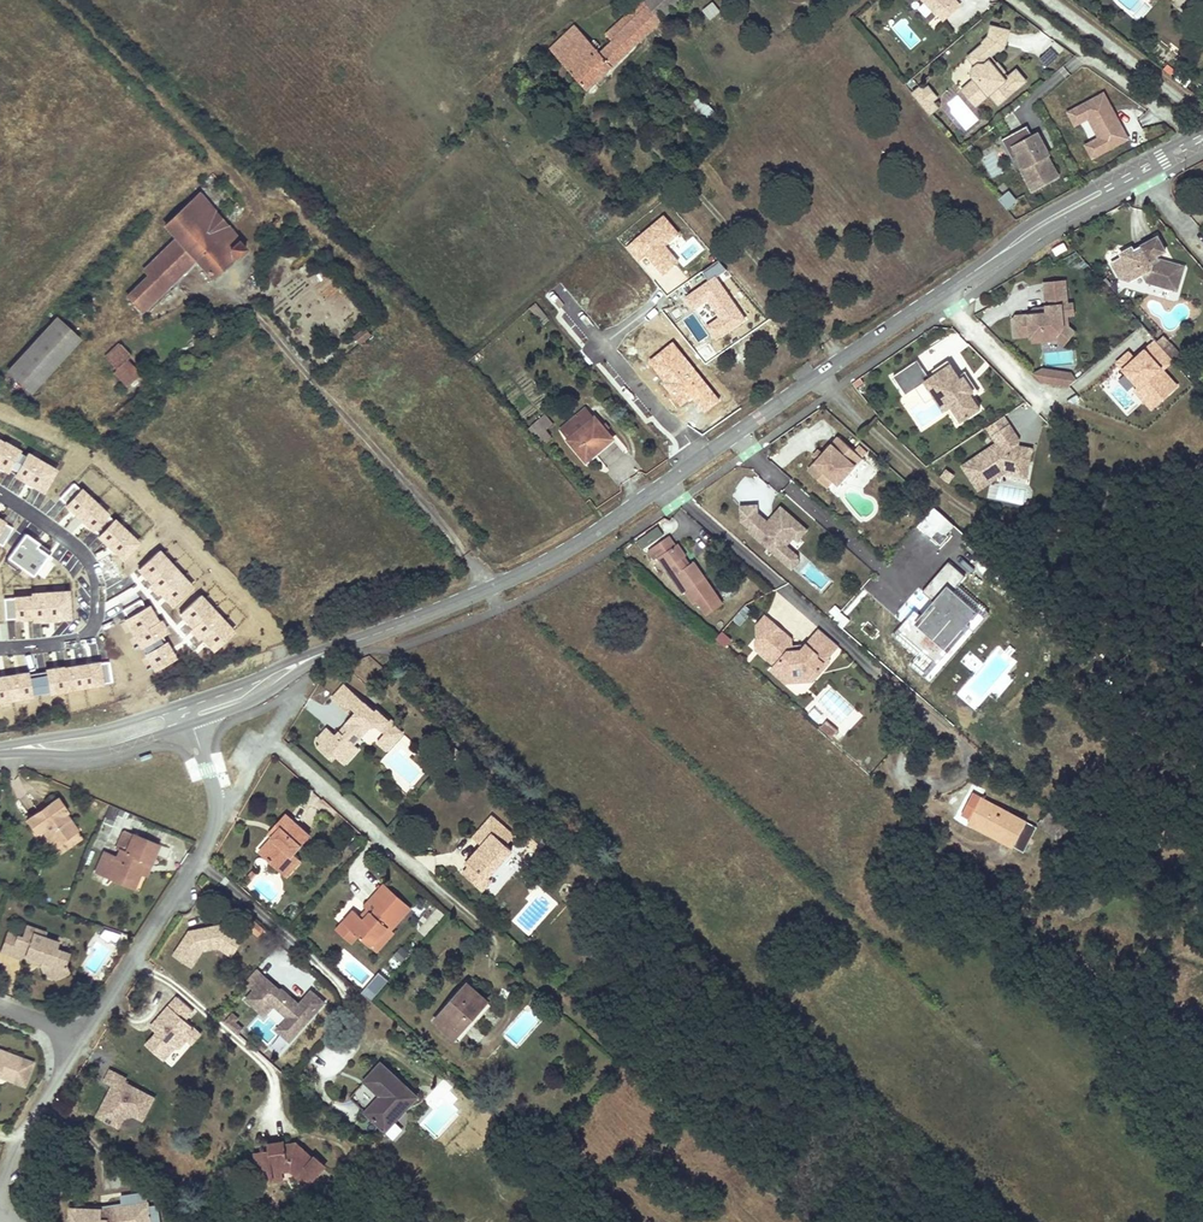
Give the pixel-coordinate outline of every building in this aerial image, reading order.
[(614,40),(600,53),(575,26),(549,50),(586,90),(661,21),(644,3),(641,0),(637,0),(629,8),(631,11),(617,25),(622,31),(613,39),(614,40)] [(661,21),(683,0),(647,0),(644,3),(661,21)] [(936,15),(953,0),(922,0),(936,15)] [(943,22),(960,7),(953,0),(936,15),(943,22)] [(712,2),(701,12),(710,22),(721,12),(712,2)] [(999,104),(1026,80),(1017,68),(1008,75),(994,57),(1004,49),(1009,30),(992,25),(989,37),(984,41),(985,44),(969,57),(976,65),(973,68),(973,74),(977,79),(970,84),(983,99),(990,93),(999,104)] [(964,90),(976,105),(983,99),(970,84),(964,90)] [(920,88),(911,94),(929,116),(937,109),(930,101),(926,104),(919,96),(923,93),(920,88)] [(934,98),(928,89),(923,93),(919,96),(926,104),(930,101),(934,98)] [(720,118),(696,92),(684,103),(708,129),(720,118)] [(1128,141),(1115,116),(1112,117),(1108,110),(1111,109),(1104,96),(1069,115),(1076,127),(1089,120),(1100,141),(1087,148),(1093,160),(1128,141)] [(1059,178),(1048,157),(1050,156),(1042,142),(1040,143),(1036,137),(1034,138),(1028,128),(1002,142),(1008,153),(1014,150),(1019,159),(1025,170),(1022,171),(1033,193),(1059,178)] [(1019,159),(1014,150),(1008,153),(1013,162),(1019,159)] [(1006,211),(1018,203),(1009,191),(998,200),(1006,211)] [(151,275),(139,287),(126,298),(140,312),(194,262),(212,282),(246,252),(198,193),(166,225),(178,239),(145,269),(151,275)] [(679,234),(664,216),(627,248),(639,262),(647,254),(664,274),(678,262),(665,246),(679,234)] [(1145,285),(1175,294),(1183,268),(1160,260),(1157,257),(1164,253),(1156,239),(1140,248),(1142,252),(1134,256),(1132,252),(1130,248),(1117,256),(1119,259),(1109,265),(1118,280),(1129,283),(1139,277),(1145,285)] [(1064,242),(1050,250),(1054,258),(1068,251),(1064,242)] [(1142,252),(1140,248),(1132,252),(1134,256),(1142,252)] [(726,271),(718,260),(703,271),(710,282),(686,298),(694,309),(708,299),(721,318),(708,327),(717,340),(745,320),(715,278),(726,271)] [(1051,305),(1052,311),(1029,313),(1016,315),(1013,319),(1015,336),(1033,334),(1033,339),(1043,338),(1043,340),(1058,339),(1057,334),(1064,326),(1069,325),(1067,314),(1074,313),(1073,302),(1068,303),(1066,280),(1045,282),(1047,299),(1051,298),(1051,305)] [(1035,307),(1029,313),(1052,311),(1051,305),(1035,307)] [(31,395),(79,342),(55,321),(8,374),(31,395)] [(1058,339),(1064,344),(1075,331),(1069,325),(1064,326),(1057,334),(1058,339)] [(365,329),(354,338),(359,344),(370,335),(365,329)] [(1130,350),(1115,363),(1125,375),(1134,384),(1136,387),(1134,392),(1151,412),(1182,386),(1167,368),(1175,361),(1175,360),(1171,356),(1164,349),(1154,338),(1135,355),(1130,350)] [(1171,356),(1176,351),(1170,343),(1164,349),(1171,356)] [(720,399),(673,344),(651,362),(667,381),(664,384),(682,405),(693,396),(706,411),(720,399)] [(114,375),(120,382),(126,389),(140,376),(127,361),(132,357),(121,345),(106,358),(118,372),(114,375)] [(1171,356),(1175,360),(1182,356),(1176,351),(1171,356)] [(975,390),(965,376),(961,379),(959,376),(949,360),(933,370),(936,374),(930,378),(918,359),(894,376),(907,395),(916,388),(926,382),(936,397),(946,390),(955,403),(948,408),(958,423),(981,408),(973,396),(971,393),(975,390)] [(1042,381),(1043,371),(1053,373),(1056,370),(1044,368),(1034,374),(1042,381)] [(1070,385),(1072,373),(1056,370),(1053,373),(1043,371),(1042,381),(1070,385)] [(980,391),(966,371),(959,376),(961,379),(965,376),(975,390),(971,393),(973,396),(980,391)] [(1134,384),(1125,375),(1119,381),(1127,390),(1134,384)] [(936,397),(926,382),(916,388),(926,403),(936,397)] [(955,403),(946,390),(936,397),(945,410),(948,408),(955,403)] [(567,440),(594,416),(584,405),(557,429),(567,440)] [(567,440),(576,450),(585,461),(612,437),(594,416),(567,440)] [(994,434),(1010,424),(1004,416),(989,426),(994,434)] [(537,419),(532,423),(539,430),(537,431),(545,441),(551,435),(537,419)] [(539,447),(545,441),(537,431),(539,430),(532,423),(525,430),(539,447)] [(1020,439),(1010,424),(994,434),(999,442),(965,466),(979,487),(1006,469),(1018,472),(1030,464),(1033,448),(1026,446),(1023,449),(1018,448),(1019,445),(1020,439)] [(842,476),(858,458),(834,437),(805,471),(823,488),(830,480),(837,471),(842,476)] [(42,496),(55,474),(27,458),(25,461),(17,456),(18,455),(3,446),(2,446),(0,445),(0,472),(6,475),(7,474),(15,478),(14,479),(42,496)] [(954,477),(945,470),(940,477),(949,484),(954,477)] [(835,484),(842,476),(837,471),(830,480),(835,484)] [(97,539),(121,564),(137,547),(113,525),(112,525),(106,519),(80,494),(73,487),(59,502),(65,509),(65,510),(91,534),(92,534),(97,539)] [(794,541),(803,531),(777,508),(770,516),(772,517),(767,523),(763,524),(763,521),(754,514),(754,506),(737,507),(738,522),(747,529),(745,531),(788,569),(795,561),(795,557),(783,546),(790,537),(794,541)] [(955,527),(935,509),(925,520),(945,538),(955,527)] [(1,550),(11,532),(3,527),(3,526),(0,524),(0,549),(1,550)] [(665,536),(644,550),(650,559),(654,557),(678,593),(682,590),(696,611),(715,599),(690,561),(683,566),(678,558),(683,555),(674,543),(672,545),(665,536)] [(31,580),(49,556),(37,547),(24,538),(6,562),(18,570),(31,580)] [(147,589),(156,599),(158,597),(170,610),(190,592),(157,556),(137,574),(149,587),(147,589)] [(18,570),(6,562),(4,566),(15,574),(18,570)] [(964,576),(949,562),(922,591),(934,600),(921,615),(914,610),(897,629),(936,663),(968,627),(972,630),(983,617),(952,590),(964,576)] [(68,623),(66,595),(31,598),(31,600),(13,601),(13,602),(3,603),(4,623),(14,623),(32,622),(32,625),(68,623)] [(191,632),(188,634),(197,644),(200,642),(212,655),(232,636),(199,600),(179,619),(191,632)] [(147,611),(144,613),(139,604),(121,614),(126,623),(123,624),(139,652),(141,651),(145,658),(144,659),(157,683),(181,669),(168,646),(173,643),(167,631),(164,633),(155,617),(152,619),(147,611)] [(752,613),(744,607),(733,621),(740,627),(752,613)] [(769,622),(762,616),(753,626),(755,638),(769,622)] [(753,641),(753,649),(772,666),(768,670),(783,683),(790,674),(801,673),(809,681),(818,671),(815,668),(825,657),(835,645),(816,629),(802,646),(798,650),(789,651),(788,646),(788,639),(769,622),(755,638),(753,641)] [(731,640),(723,632),(716,639),(724,647),(731,640)] [(815,668),(818,671),(826,661),(825,657),(815,668)] [(107,666),(97,668),(97,667),(62,672),(62,671),(45,674),(45,676),(26,679),(26,677),(0,681),(0,705),(29,701),(29,699),(48,696),(48,698),(66,695),(66,694),(101,689),(100,688),(110,686),(107,666)] [(790,674),(783,683),(809,681),(801,673),(790,674)] [(372,711),(343,686),(331,699),(348,713),(351,710),(357,714),(345,727),(350,730),(343,737),(339,733),(334,739),(324,731),(315,742),(321,748),(319,752),(332,765),(336,761),(343,768),(357,754),(351,749),(346,745),(352,738),(357,742),(367,729),(375,728),(379,732),(390,722),(375,709),(372,711)] [(1138,713),(1142,709),(1145,705),(1127,689),(1120,697),(1138,713)] [(819,729),(831,739),(838,731),(826,721),(819,729)] [(403,734),(390,722),(379,732),(385,738),(378,746),(386,754),(403,734)] [(345,727),(339,733),(343,737),(350,730),(345,727)] [(346,745),(351,749),(357,742),(352,738),(346,745)] [(970,820),(981,799),(972,794),(961,815),(970,820)] [(40,832),(46,840),(52,849),(76,833),(63,815),(68,813),(58,799),(25,820),(34,835),(40,832)] [(1012,846),(1018,836),(1025,822),(981,799),(970,820),(966,826),(1010,850),(1012,846)] [(500,827),(488,815),(469,838),(480,846),(467,860),(472,865),(466,872),(464,874),(482,891),(490,882),(485,877),(501,859),(508,851),(501,845),(492,836),(500,827)] [(1056,841),(1061,836),(1065,830),(1055,821),(1046,815),(1037,826),(1056,841)] [(293,859),(310,839),(285,816),(272,831),(276,834),(271,840),(258,855),(269,865),(274,860),(284,869),(293,859)] [(1034,827),(1025,822),(1012,846),(1022,851),(1034,827)] [(500,827),(492,836),(501,845),(510,836),(500,827)] [(276,834),(272,831),(267,836),(271,840),(276,834)] [(123,852),(119,849),(109,871),(135,881),(139,871),(143,860),(148,862),(156,843),(132,832),(123,852)] [(288,872),(297,862),(293,859),(284,869),(274,860),(269,865),(284,878),(288,872)] [(501,859),(485,877),(490,882),(506,863),(501,859)] [(139,871),(144,873),(148,862),(143,860),(139,871)] [(472,865),(467,860),(461,867),(466,872),(472,865)] [(107,877),(132,887),(135,881),(109,871),(107,877)] [(396,898),(381,885),(374,892),(389,905),(396,898)] [(366,907),(370,911),(363,919),(358,915),(351,909),(339,921),(356,937),(374,952),(391,933),(388,930),(408,909),(396,898),(389,905),(374,892),(363,905),(366,907)] [(363,919),(370,911),(366,907),(358,915),(363,919)] [(356,937),(339,921),(333,929),(349,944),(356,937)] [(14,934),(7,954),(21,959),(23,955),(39,960),(37,964),(42,974),(52,977),(65,971),(67,965),(61,963),(65,952),(52,947),(54,941),(40,936),(42,931),(23,924),(19,936),(14,934)] [(189,932),(174,955),(192,966),(202,950),(218,947),(231,956),(243,938),(222,925),(189,932)] [(109,939),(114,932),(104,928),(98,936),(107,943),(109,939)] [(5,931),(0,944),(0,951),(7,954),(14,934),(5,931)] [(115,943),(121,934),(114,932),(109,939),(115,943)] [(23,955),(21,959),(37,964),(39,960),(23,955)] [(257,969),(246,982),(255,989),(266,977),(257,969)] [(380,971),(362,991),(371,1000),(389,980),(380,971)] [(266,977),(246,999),(265,1016),(275,1005),(288,1017),(278,1029),(291,1041),(325,1001),(312,989),(300,1003),(289,993),(287,996),(266,977)] [(487,1002),(478,994),(469,985),(436,1021),(455,1038),(487,1002)] [(157,1033),(146,1045),(163,1061),(174,1048),(180,1048),(187,1040),(187,1034),(193,1028),(185,1021),(193,1011),(177,997),(156,1021),(165,1029),(160,1035),(157,1033)] [(487,1002),(455,1038),(460,1042),(492,1007),(487,1002)] [(230,1028),(234,1023),(236,1022),(231,1017),(225,1024),(230,1028)] [(242,1030),(234,1023),(230,1028),(237,1035),(242,1030)] [(201,1035),(193,1028),(187,1034),(187,1040),(192,1044),(201,1035)] [(3,1050),(2,1054),(0,1054),(0,1076),(12,1080),(20,1056),(3,1050)] [(380,1065),(365,1082),(380,1095),(366,1111),(385,1127),(388,1123),(392,1126),(396,1122),(393,1119),(397,1114),(400,1116),(417,1097),(380,1065)] [(126,1080),(110,1071),(104,1082),(112,1087),(115,1088),(112,1094),(109,1093),(97,1116),(119,1128),(124,1119),(134,1116),(143,1121),(154,1098),(125,1083),(126,1080)] [(296,1144),(291,1145),(286,1145),(286,1142),(269,1144),(269,1152),(255,1154),(258,1180),(273,1179),(272,1174),(294,1172),(308,1184),(325,1166),(313,1156),(312,1157),(296,1144)] [(71,1221),(152,1221),(152,1218),(152,1201),(126,1202),(126,1208),(111,1208),(110,1210),(105,1210),(105,1208),(90,1206),(90,1203),(74,1201),(71,1221)]
